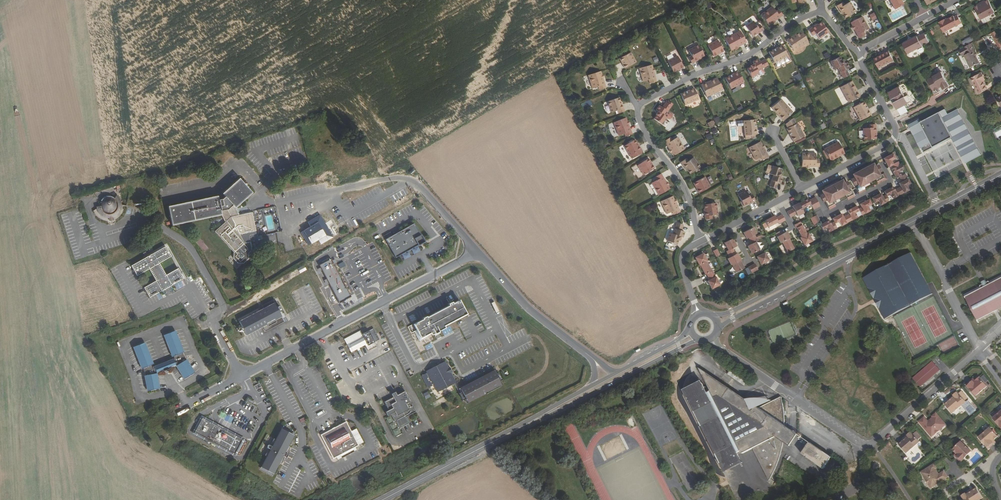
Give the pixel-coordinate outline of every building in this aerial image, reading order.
[(897,9),(905,4),(903,0),(892,0),(897,9)] [(977,6),(984,19),(998,12),(991,0),(987,0),(977,6)] [(845,2),(839,5),(843,12),(843,11),(847,18),(858,11),(852,2),(846,5),(845,2)] [(774,6),(763,14),(770,25),(785,15),(781,9),(778,11),(774,6)] [(892,22),(907,14),(903,7),(889,14),(892,22)] [(869,14),(871,21),(877,18),(874,12),(869,14)] [(946,19),(941,22),(942,23),(941,23),(946,32),(964,22),(960,14),(956,16),(956,15),(949,19),(947,20),(946,19)] [(864,16),(853,22),(861,38),(867,34),(865,31),(871,28),(864,16)] [(755,21),(748,26),(754,36),(759,33),(759,34),(765,30),(762,24),(759,26),(755,21)] [(810,30),(814,35),(817,33),(821,38),(830,32),(823,22),(817,26),(817,25),(810,30)] [(795,51),(810,41),(803,30),(789,40),(795,51)] [(997,46),(1000,44),(1000,41),(996,31),(991,33),(997,46)] [(727,39),(733,50),(748,42),(745,36),(742,38),(739,32),(727,39)] [(910,53),(931,42),(927,33),(920,36),(919,36),(905,43),(910,53)] [(719,54),(722,52),(722,53),(726,51),(720,40),(710,45),(716,56),(719,55),(719,54)] [(975,50),(971,43),(959,50),(963,56),(964,56),(971,68),(979,63),(973,51),(975,50)] [(701,45),(690,50),(693,56),(690,57),(694,63),(700,60),(700,59),(706,55),(701,45)] [(789,55),(784,45),(771,52),(776,62),(789,55)] [(892,51),(876,58),(881,67),(896,59),(892,51)] [(724,53),(719,55),(722,63),(727,61),(724,53)] [(626,70),(637,64),(632,54),(621,60),(622,63),(623,63),(625,66),(624,67),(626,70)] [(678,70),(682,68),(682,69),(685,67),(679,55),(669,61),(675,72),(679,71),(678,70)] [(841,57),(832,62),(836,69),(839,68),(845,78),(851,75),(848,70),(851,68),(848,63),(846,64),(844,60),(843,61),(841,57)] [(759,71),(769,66),(766,60),(761,63),(759,60),(754,63),(755,65),(751,67),(752,67),(748,69),(753,79),(760,74),(759,71)] [(654,64),(641,68),(645,81),(651,80),(652,83),(659,81),(654,64)] [(720,71),(723,76),(731,72),(728,68),(720,71)] [(740,71),(727,78),(732,88),(746,81),(740,71)] [(944,85),(946,89),(951,86),(944,72),(940,74),(939,73),(937,72),(935,74),(935,75),(935,77),(930,80),(935,90),(937,90),(940,88),(941,86),(944,85)] [(602,73),(589,77),(593,90),(599,88),(600,91),(607,89),(602,73)] [(971,78),(979,94),(987,90),(983,82),(982,80),(984,78),(981,73),(971,78)] [(719,77),(703,85),(708,96),(724,89),(719,77)] [(854,81),(842,87),(850,102),(862,96),(854,81)] [(907,105),(913,102),(910,95),(907,97),(902,87),(890,93),(894,99),(896,98),(898,102),(896,103),(899,109),(900,109),(903,115),(910,111),(907,105)] [(696,88),(682,93),(687,105),(701,99),(696,88)] [(621,113),(627,111),(624,104),(623,104),(621,97),(609,101),(613,112),(619,110),(621,113)] [(783,98),(773,107),(785,120),(794,112),(783,98)] [(658,114),(656,118),(664,124),(669,117),(666,115),(674,105),(668,101),(664,106),(661,104),(658,109),(660,111),(658,114)] [(866,102),(855,107),(862,120),(873,115),(866,102)] [(910,124),(925,152),(952,137),(966,163),(982,154),(981,154),(957,109),(949,114),(946,109),(922,122),(920,119),(910,124)] [(628,117),(616,122),(621,135),(626,133),(628,136),(634,133),(628,117)] [(757,119),(745,120),(746,135),(758,134),(757,119)] [(799,123),(789,128),(796,142),(806,136),(799,123)] [(878,124),(871,124),(871,128),(865,128),(866,140),(878,139),(877,131),(878,131),(878,124)] [(673,136),(667,140),(676,155),(687,148),(680,136),(674,139),(673,136)] [(637,139),(626,145),(632,155),(638,152),(639,155),(645,152),(641,145),(640,146),(637,139)] [(762,141),(751,147),(757,159),(763,157),(764,160),(770,156),(762,141)] [(839,155),(843,154),(843,155),(846,153),(840,141),(830,147),(836,158),(840,156),(839,155)] [(818,153),(804,153),(804,166),(821,166),(821,159),(818,159),(818,153)] [(894,153),(885,158),(889,167),(894,165),(895,168),(893,169),(897,178),(901,176),(903,180),(909,177),(907,174),(902,176),(900,172),(904,169),(902,164),(901,165),(900,161),(894,164),(892,161),(897,158),(894,153)] [(688,158),(683,161),(687,168),(688,167),(692,173),(702,166),(695,157),(690,160),(688,158)] [(655,164),(654,165),(652,161),(653,161),(651,158),(640,165),(646,174),(657,167),(655,164)] [(874,164),(854,175),(860,187),(857,188),(860,194),(867,191),(864,185),(876,179),(879,184),(889,179),(886,173),(882,175),(881,172),(879,173),(874,164)] [(783,168),(775,165),(772,174),(775,175),(771,186),(778,188),(780,182),(782,183),(784,177),(782,176),(783,173),(782,173),(783,168)] [(663,173),(657,176),(659,179),(653,182),(660,194),(671,188),(663,173)] [(235,205),(252,189),(240,175),(223,190),(226,193),(223,195),(217,195),(216,191),(166,202),(170,221),(220,211),(224,218),(212,229),(233,253),(232,256),(236,261),(243,261),(247,257),(248,251),(251,248),(250,240),(258,238),(252,209),(238,212),(235,205)] [(707,176),(695,182),(697,186),(698,185),(699,188),(699,189),(701,192),(712,186),(707,176)] [(909,179),(900,184),(902,187),(896,190),(894,187),(885,191),(887,195),(884,197),(882,193),(873,198),(876,203),(879,201),(882,205),(890,201),(888,197),(892,194),(894,199),(910,190),(908,186),(912,184),(909,179)] [(843,180),(823,191),(828,200),(826,201),(830,210),(837,206),(834,201),(846,194),(850,200),(856,196),(853,190),(849,192),(843,180)] [(175,185),(163,186),(164,194),(176,192),(175,185)] [(748,190),(740,194),(745,205),(750,203),(757,200),(754,194),(751,195),(748,190)] [(129,207),(119,203),(116,198),(114,196),(112,195),(110,195),(107,195),(105,195),(103,197),(102,198),(101,200),(100,202),(100,205),(91,211),(92,213),(93,215),(95,218),(98,220),(100,222),(103,223),(106,224),(109,224),(113,223),(116,222),(118,222),(121,220),(123,218),(125,216),(127,213),(128,210),(129,207)] [(675,195),(663,201),(668,213),(674,211),(676,214),(682,211),(675,195)] [(127,197),(127,206),(137,206),(137,197),(127,197)] [(800,203),(793,206),(794,208),(788,212),(791,218),(798,214),(799,216),(805,213),(803,209),(812,204),(815,210),(821,206),(816,197),(810,200),(809,199),(800,204),(800,203)] [(830,220),(821,225),(824,230),(828,228),(830,232),(838,228),(836,224),(840,221),(843,226),(859,217),(856,213),(861,211),(863,215),(871,211),(869,206),(873,204),(870,199),(861,204),(863,207),(859,209),(858,206),(849,211),(851,214),(844,217),(843,214),(834,218),(835,222),(832,224),(830,220)] [(713,215),(720,214),(718,202),(706,204),(707,211),(706,212),(707,219),(714,218),(713,215)] [(311,225),(302,231),(309,244),(319,239),(322,243),(335,236),(322,214),(309,220),(311,225)] [(776,216),(766,221),(769,227),(779,222),(780,224),(786,221),(783,215),(777,218),(776,216)] [(818,215),(812,218),(815,225),(821,221),(818,215)] [(685,224),(679,222),(675,233),(672,232),(669,241),(679,244),(680,240),(681,240),(682,236),(685,237),(686,231),(683,230),(685,224)] [(802,222),(795,225),(797,228),(798,228),(803,237),(801,238),(805,245),(814,241),(809,233),(808,234),(802,222)] [(388,239),(398,258),(421,246),(425,244),(428,242),(424,235),(424,236),(417,223),(395,235),(388,239)] [(958,232),(965,228),(962,223),(955,227),(958,232)] [(759,241),(756,235),(758,234),(754,227),(744,232),(748,239),(750,238),(753,244),(749,246),(753,254),(761,250),(757,242),(759,241)] [(782,230),(777,234),(782,243),(783,242),(788,252),(795,249),(790,239),(791,238),(788,232),(784,234),(782,230)] [(734,239),(725,243),(729,250),(727,251),(731,258),(729,259),(732,265),(733,265),(737,273),(745,268),(741,260),(742,260),(739,254),(737,255),(734,249),(738,246),(734,239)] [(762,265),(770,261),(766,253),(758,257),(762,265)] [(714,271),(713,271),(708,262),(708,261),(704,254),(696,258),(700,266),(701,265),(706,275),(708,274),(711,280),(709,281),(713,289),(721,285),(714,271)] [(911,254),(864,279),(875,300),(885,319),(932,294),(911,254)] [(156,311),(189,293),(183,283),(171,289),(165,278),(177,271),(171,260),(138,278),(144,289),(154,283),(161,295),(150,301),(156,311)] [(749,267),(753,273),(759,270),(756,264),(749,267)] [(984,284),(964,295),(979,323),(1000,311),(1000,275),(984,284)] [(298,291),(292,293),(297,306),(303,304),(298,291)] [(423,320),(414,325),(422,339),(468,315),(460,301),(455,304),(454,303),(450,305),(450,307),(428,318),(427,317),(423,319),(423,320)] [(275,303),(239,322),(247,335),(266,324),(268,327),(276,322),(275,320),(282,316),(275,303)] [(367,348),(376,343),(374,339),(379,336),(375,329),(370,332),(361,336),(362,338),(348,345),(353,354),(358,351),(359,352),(361,351),(361,349),(366,346),(367,348)] [(196,373),(189,361),(177,332),(167,336),(177,359),(156,367),(146,344),(137,348),(149,376),(152,391),(162,389),(158,374),(161,373),(164,371),(167,371),(172,369),(171,369),(177,367),(180,366),(188,379),(196,373)] [(955,336),(939,344),(943,353),(959,345),(955,336)] [(449,360),(430,369),(441,391),(460,381),(455,371),(456,370),(454,366),(452,367),(449,360)] [(920,387),(939,370),(932,361),(912,378),(920,387)] [(835,459),(784,424),(784,411),(782,399),(774,402),(761,396),(746,399),(702,369),(712,392),(709,394),(704,382),(687,390),(728,472),(746,464),(741,453),(744,451),(746,455),(753,452),(771,480),(772,477),(775,472),(777,467),(779,462),(780,457),(782,452),(783,447),(784,442),(827,471),(835,459)] [(468,385),(464,387),(471,402),(506,384),(499,371),(468,386),(468,385)] [(435,384),(433,380),(432,380),(430,376),(431,376),(429,372),(425,374),(429,382),(431,386),(435,384)] [(977,379),(969,386),(978,398),(991,388),(983,378),(979,382),(977,379)] [(418,412),(407,391),(399,395),(397,392),(396,392),(393,394),(395,397),(386,402),(391,410),(387,412),(389,416),(393,414),(397,423),(398,422),(402,428),(411,423),(408,417),(418,412)] [(946,406),(954,416),(968,404),(960,394),(955,397),(956,398),(946,406)] [(971,414),(976,410),(970,403),(965,408),(971,414)] [(926,420),(921,425),(933,439),(947,427),(938,416),(934,419),(935,420),(930,425),(926,420)] [(196,432),(229,450),(237,436),(203,417),(201,421),(200,420),(197,424),(199,425),(196,432)] [(339,462),(348,457),(359,451),(357,448),(359,447),(354,437),(347,423),(322,436),(334,460),(337,458),(339,462)] [(262,469),(274,475),(295,435),(284,429),(262,469)] [(997,442),(1000,439),(993,430),(981,440),(991,451),(999,445),(997,442)] [(909,439),(899,449),(908,458),(922,445),(913,436),(912,437),(912,436),(909,439)] [(959,456),(957,458),(964,465),(974,454),(963,444),(955,452),(959,456)] [(935,467),(923,476),(933,491),(949,480),(945,475),(941,478),(937,472),(938,471),(935,467)] [(968,496),(967,496),(963,499),(985,499),(978,490),(968,496)]
